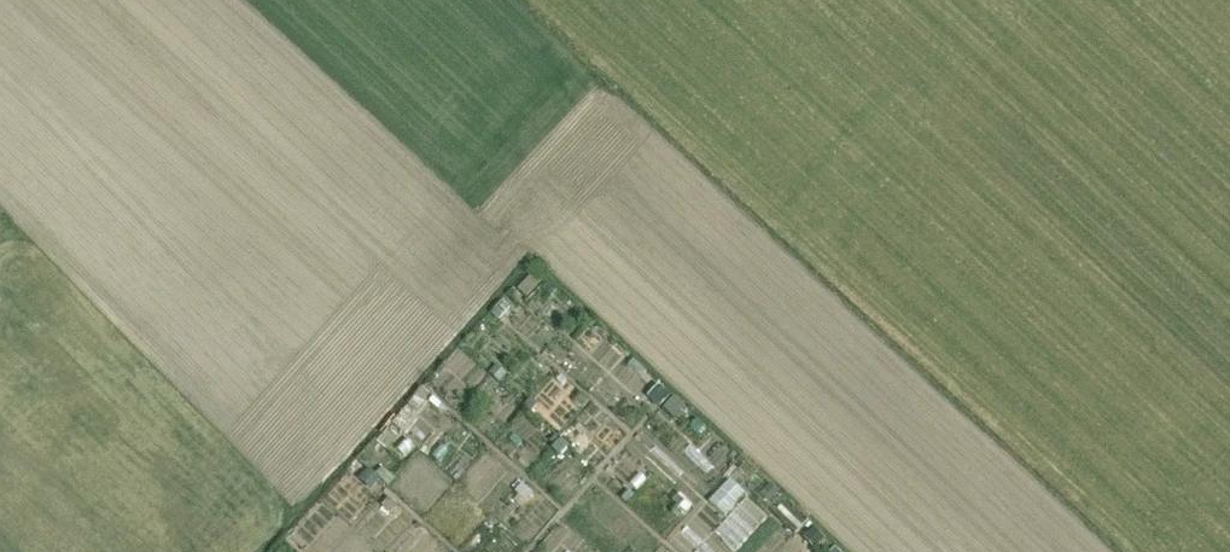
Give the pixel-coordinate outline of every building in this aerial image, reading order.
[(395,426),(381,442),(392,452),(424,416),(412,406),(394,426),(395,426)] [(455,415),(445,428),(463,442),(474,429),(455,415)] [(583,452),(599,436),(584,421),(568,437),(583,452)] [(637,477),(651,464),(633,445),(619,458),(637,477)] [(768,551),(769,551),(798,551),(783,536),(768,551)]
